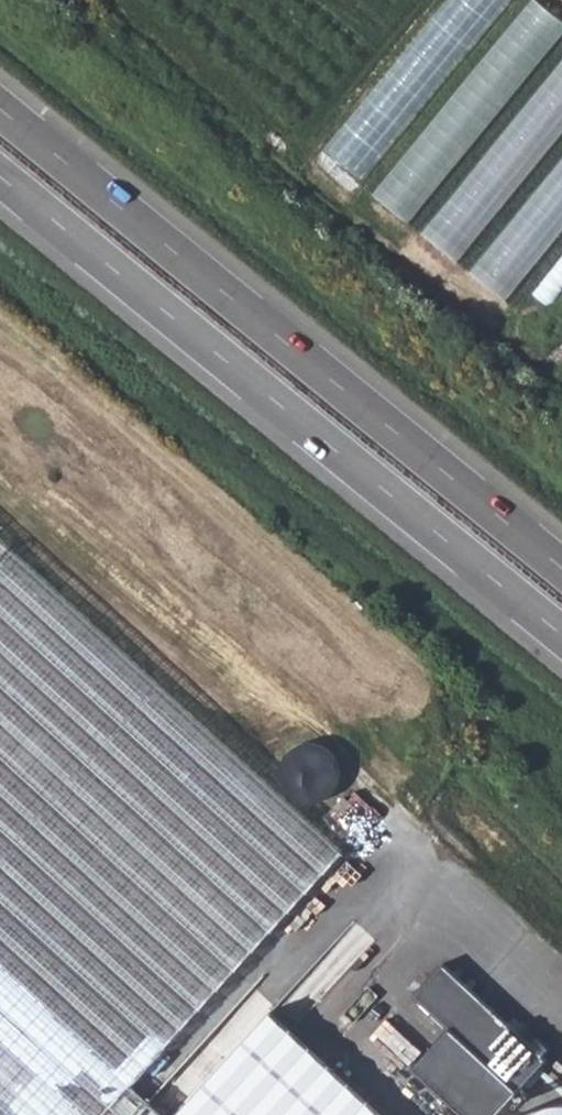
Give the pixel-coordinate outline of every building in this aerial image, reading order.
[(368,180),(509,0),(446,0),(329,150),(368,180)] [(450,248),(490,275),(561,167),(561,80),(450,248)] [(561,294),(561,258),(536,293),(553,306),(561,294)] [(343,852),(0,539),(0,1114),(159,1114),(128,1086),(343,852)] [(319,737),(288,759),(313,794),(344,772),(319,737)] [(289,1021),(374,938),(357,922),(273,1005),(289,1021)] [(413,1068),(468,1114),(499,1114),(552,1054),(444,961),(416,995),(450,1025),(413,1068)] [(171,1114),(379,1114),(266,1012),(171,1114)] [(534,1114),(561,1114),(561,1104),(534,1114)]
